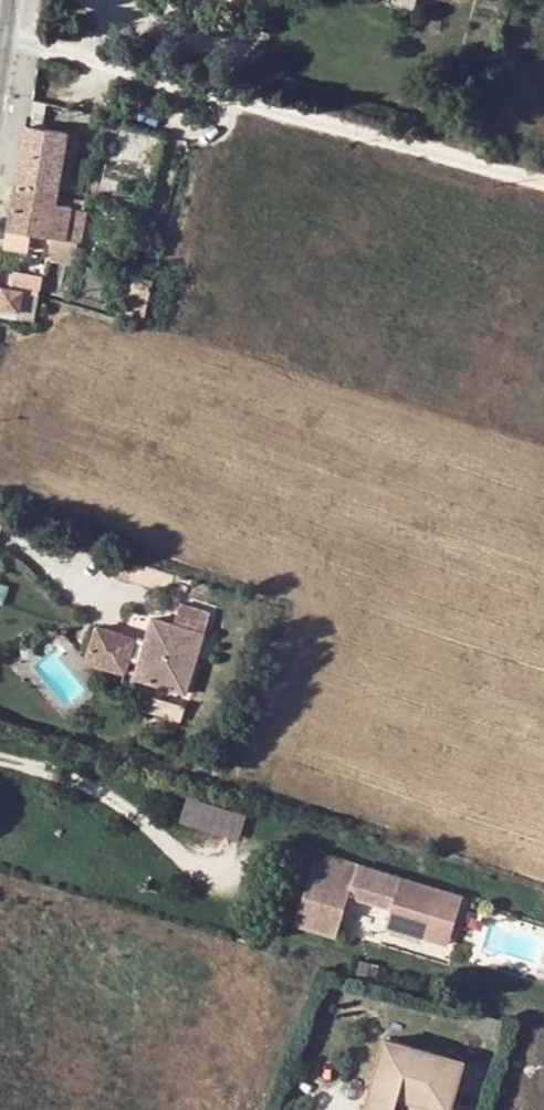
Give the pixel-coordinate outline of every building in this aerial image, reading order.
[(29,115),(17,184),(58,193),(69,134),(42,129),(45,118),(29,115)] [(58,193),(17,184),(9,231),(49,239),(56,203),(58,193)] [(56,203),(49,239),(46,257),(75,262),(78,244),(83,214),(71,211),(72,206),(56,203)] [(43,273),(15,266),(11,282),(25,286),(39,290),(43,273)] [(149,296),(155,273),(134,268),(128,290),(149,296)] [(0,297),(0,308),(20,312),(24,292),(2,287),(0,297)] [(128,290),(123,313),(143,318),(149,296),(128,290)] [(39,295),(24,292),(20,312),(19,319),(34,321),(39,295)] [(181,601),(173,624),(204,634),(211,611),(181,601)] [(184,695),(204,634),(173,624),(154,618),(146,643),(97,627),(86,662),(124,674),(129,658),(140,661),(134,679),(184,695)] [(238,838),(245,816),(188,798),(181,820),(238,838)] [(317,849),(293,925),(336,938),(349,897),(391,910),(386,924),(424,936),(430,916),(453,924),(462,895),(317,849)] [(430,916),(424,936),(447,943),(453,924),(430,916)] [(459,1062),(379,1037),(358,1109),(361,1109),(389,1109),(393,1097),(435,1109),(446,1109),(459,1062)] [(393,1097),(389,1109),(435,1109),(393,1097)]
